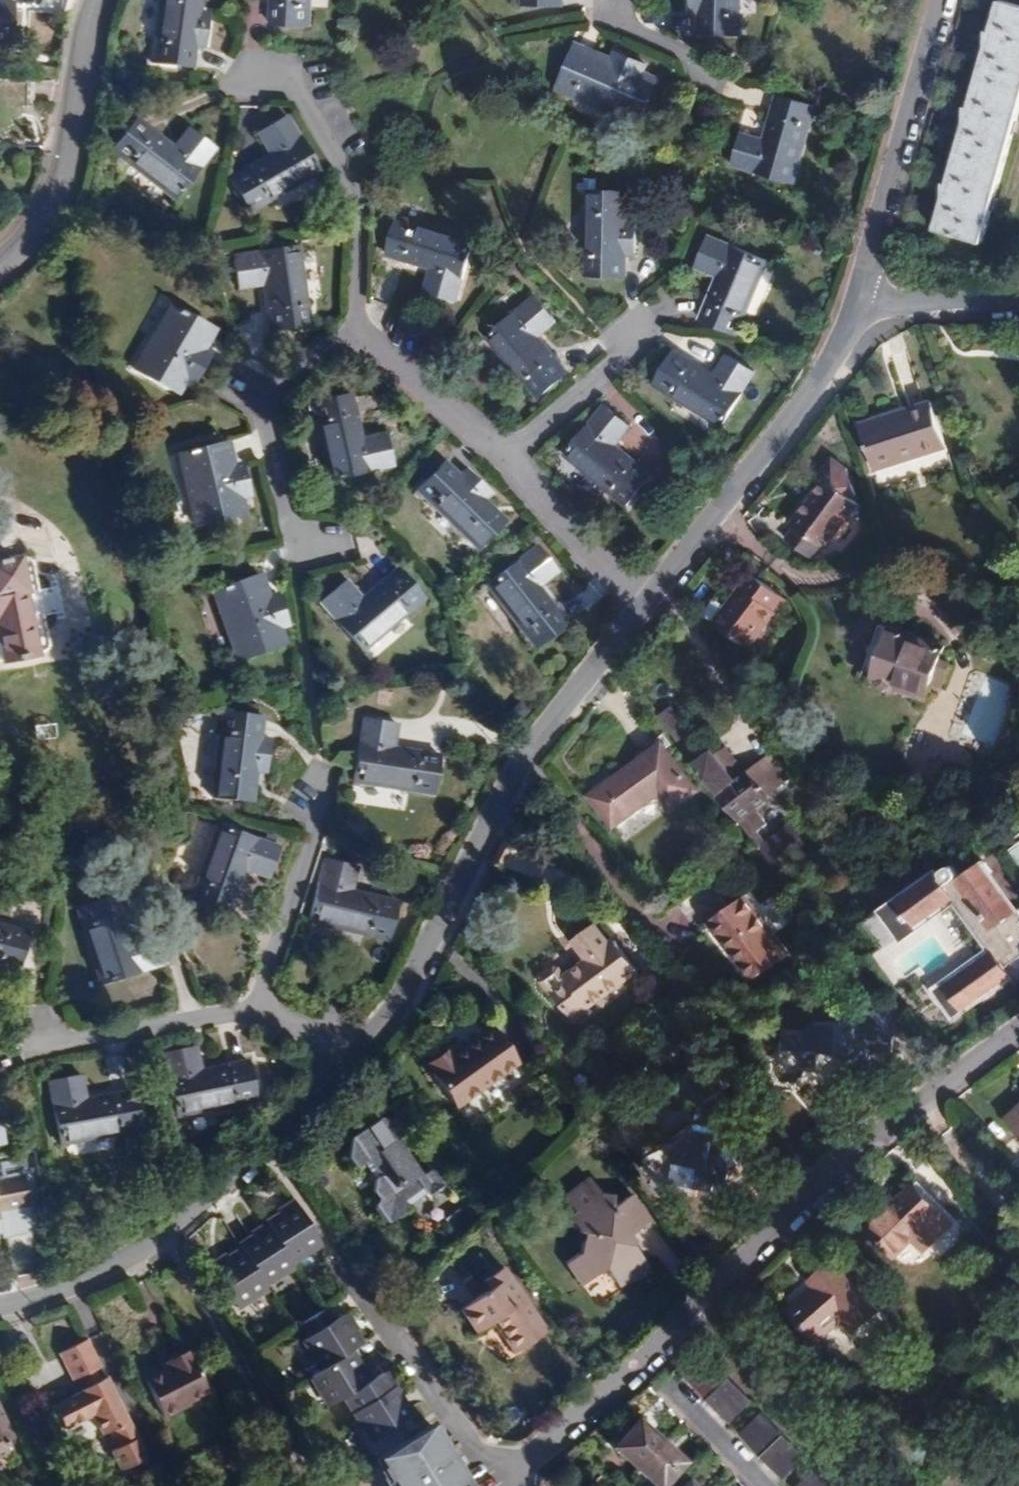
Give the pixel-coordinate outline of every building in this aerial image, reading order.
[(193,67),(195,45),(204,46),(207,27),(209,13),(199,12),(194,11),(195,0),(160,0),(153,62),(193,67)] [(270,23),(295,24),(311,25),(313,0),(272,0),(270,23)] [(690,12),(700,12),(699,34),(712,34),(739,35),(740,0),(691,0),(690,12)] [(1018,112),(1018,5),(1000,0),(991,33),(988,32),(988,45),(970,108),(966,107),(965,122),(948,184),(945,184),(944,197),(934,229),(981,242),(1018,112)] [(576,43),(574,49),(611,64),(613,59),(576,43)] [(639,124),(656,83),(642,77),(644,72),(647,65),(635,59),(616,52),(613,59),(611,64),(574,49),(559,84),(580,92),(577,98),(639,124)] [(659,78),(644,72),(642,77),(656,83),(659,78)] [(32,94),(32,80),(31,80),(2,79),(1,109),(31,110),(32,94)] [(557,90),(577,98),(580,92),(559,84),(557,90)] [(816,105),(777,94),(771,115),(764,139),(741,132),(732,165),(794,182),(816,105)] [(319,171),(287,116),(274,123),(258,133),(269,153),(229,176),(250,211),(319,171)] [(175,199),(214,148),(201,138),(187,127),(173,146),(136,117),(111,150),(175,199)] [(606,276),(626,276),(627,255),(637,255),(637,221),(628,220),(622,220),(623,190),(588,189),(586,275),(606,276)] [(475,239),(398,215),(386,254),(407,261),(431,267),(425,291),(458,301),(475,239)] [(768,260),(709,235),(696,266),(717,276),(708,298),(699,319),(737,334),(768,260)] [(298,245),(234,255),(239,288),(262,285),(270,330),(287,328),(310,324),(298,245)] [(539,398),(570,372),(540,336),(558,321),(536,295),(487,337),(509,363),(539,398)] [(133,368),(172,390),(179,377),(184,380),(191,384),(201,367),(208,354),(202,350),(196,347),(208,326),(169,304),(133,368)] [(265,315),(242,318),(245,342),(268,339),(265,315)] [(208,326),(196,347),(202,350),(214,329),(208,326)] [(722,425),(754,369),(725,351),(713,373),(674,349),(664,365),(652,384),(722,425)] [(177,393),(184,380),(179,377),(172,390),(177,393)] [(329,480),(392,465),(385,432),(362,438),(351,393),(331,397),(311,402),(329,480)] [(896,413),(860,424),(874,470),(945,447),(931,402),(896,413)] [(627,505),(653,473),(617,444),(631,426),(605,405),(564,455),(598,482),(627,505)] [(227,441),(220,443),(226,466),(232,465),(227,441)] [(195,524),(237,514),(234,498),(240,497),(247,495),(243,476),(239,463),(232,465),(226,466),(220,443),(178,453),(195,524)] [(825,479),(790,524),(793,526),(797,529),(787,541),(811,559),(820,546),(823,549),(859,503),(849,468),(833,457),(819,475),(825,479)] [(478,549),(502,524),(481,503),(485,499),(490,493),(480,482),(466,469),(460,475),(445,460),(417,489),(478,549)] [(244,513),(240,497),(234,498),(237,514),(244,513)] [(502,524),(506,520),(485,499),(481,503),(502,524)] [(784,539),(787,541),(797,529),(793,526),(784,539)] [(486,584),(535,648),(567,623),(539,586),(558,571),(547,558),(537,545),(486,584)] [(31,554),(0,560),(0,661),(50,651),(31,554)] [(423,598),(397,567),(362,597),(346,579),(331,592),(320,601),(363,651),(423,598)] [(747,649),(785,598),(750,572),(731,597),(734,599),(727,607),(714,624),(747,649)] [(259,573),(253,576),(261,598),(268,596),(259,573)] [(237,660),(278,645),(273,630),(279,628),(286,625),(281,611),(275,593),(268,596),(261,598),(253,576),(212,591),(237,660)] [(702,614),(714,624),(727,607),(717,600),(712,601),(702,614)] [(863,676),(874,680),(891,629),(882,626),(875,644),(863,676)] [(284,642),(279,628),(273,630),(278,645),(284,642)] [(897,689),(926,700),(931,685),(943,689),(955,655),(943,651),(945,646),(891,629),(874,680),(876,681),(879,687),(890,692),(897,689)] [(658,716),(677,740),(689,732),(671,708),(658,716)] [(213,795),(253,800),(256,779),(265,780),(267,763),(269,747),(260,746),(254,745),(258,715),(224,710),(213,795)] [(264,716),(258,715),(254,745),(260,746),(264,716)] [(434,793),(440,752),(394,746),(397,723),(364,718),(360,746),(355,782),(434,793)] [(645,763),(641,757),(621,771),(589,795),(613,827),(665,789),(676,805),(697,789),(666,746),(645,763)] [(726,747),(716,754),(734,780),(746,772),(746,770),(726,747)] [(713,750),(694,763),(774,868),(801,845),(794,836),(797,834),(788,823),(764,843),(757,832),(766,825),(753,808),(766,798),(763,794),(791,776),(773,751),(757,762),(746,770),(746,772),(734,780),(716,754),(713,750)] [(932,811),(937,795),(922,791),(917,807),(932,811)] [(191,900),(230,914),(236,895),(245,870),(267,878),(278,846),(217,825),(191,900)] [(804,842),(797,834),(794,836),(801,845),(804,842)] [(387,940),(397,901),(352,890),(358,867),(325,858),(310,921),(340,929),(387,940)] [(956,901),(988,950),(931,992),(951,1020),(980,999),(1013,976),(1004,962),(1018,950),(1018,918),(1018,916),(1018,913),(982,860),(959,875),(952,863),(938,873),(937,872),(882,911),(901,936),(903,938),(956,901)] [(134,972),(161,964),(151,931),(129,938),(115,894),(75,907),(100,983),(134,972)] [(706,922),(749,981),(785,955),(743,896),(713,917),(706,922)] [(28,931),(0,923),(0,966),(17,970),(28,931)] [(573,1018),(635,972),(613,940),(609,944),(596,925),(574,940),(587,960),(576,968),(566,976),(560,967),(554,966),(541,975),(540,981),(550,993),(556,995),(573,1018)] [(796,1039),(777,1037),(775,1054),(789,1055),(798,1065),(797,1075),(810,1075),(811,1056),(831,1058),(840,1069),(839,1078),(851,1080),(862,1071),(864,1055),(872,1056),(885,1057),(887,1043),(886,1042),(899,1032),(879,1007),(865,1016),(864,1026),(855,1025),(850,1030),(845,1025),(838,1024),(833,1028),(810,1027),(796,1039)] [(520,1062),(493,1027),(455,1055),(449,1047),(438,1055),(426,1064),(432,1072),(430,1073),(456,1107),(520,1062)] [(254,1099),(245,1059),(225,1064),(200,1069),(196,1046),(162,1054),(176,1116),(254,1099)] [(709,1058),(677,1080),(691,1101),(700,1102),(700,1105),(698,1105),(695,1122),(698,1122),(694,1141),(688,1140),(676,1148),(673,1164),(698,1168),(694,1188),(711,1191),(712,1184),(724,1186),(729,1166),(721,1154),(731,1147),(741,1162),(746,1169),(760,1160),(768,1155),(752,1131),(748,1134),(741,1124),(751,1117),(740,1102),(732,1108),(721,1090),(726,1087),(716,1072),(718,1071),(709,1058)] [(137,1131),(130,1090),(109,1094),(85,1098),(81,1075),(47,1081),(59,1145),(137,1131)] [(851,1091),(851,1080),(839,1078),(829,1085),(827,1100),(837,1101),(851,1091)] [(1006,1120),(1018,1134),(1018,1108),(1006,1120)] [(390,1223),(444,1185),(433,1169),(421,1171),(398,1138),(407,1132),(400,1121),(380,1117),(364,1129),(352,1138),(348,1156),(357,1168),(368,1160),(380,1177),(377,1179),(374,1192),(379,1198),(376,1204),(390,1223)] [(729,1166),(731,1169),(741,1162),(731,1147),(721,1154),(729,1166)] [(673,1164),(670,1184),(694,1188),(698,1168),(673,1164)] [(30,1211),(24,1178),(0,1183),(0,1217),(30,1211)] [(650,1222),(631,1194),(611,1209),(600,1195),(601,1194),(590,1178),(565,1197),(570,1206),(563,1211),(578,1233),(584,1233),(581,1253),(568,1262),(584,1284),(607,1269),(618,1286),(633,1276),(635,1279),(642,1274),(650,1268),(628,1237),(650,1222)] [(883,1215),(868,1229),(895,1256),(913,1238),(922,1229),(934,1242),(952,1224),(914,1184),(883,1215)] [(289,1215),(299,1209),(296,1204),(286,1211),(289,1215)] [(272,1232),(292,1262),(321,1243),(299,1209),(289,1215),(286,1211),(275,1218),(267,1223),(270,1228),(272,1232)] [(9,1246),(28,1247),(29,1218),(10,1217),(9,1246)] [(270,1228),(259,1234),(262,1238),(272,1232),(270,1228)] [(925,1251),(934,1242),(922,1229),(913,1238),(925,1251)] [(242,1249),(265,1284),(294,1266),(292,1262),(272,1232),(262,1238),(259,1234),(253,1238),(240,1246),(242,1249)] [(215,1273),(238,1307),(268,1288),(265,1284),(242,1249),(230,1257),(223,1262),(225,1266),(215,1273)] [(877,1313),(833,1261),(822,1270),(811,1280),(816,1287),(789,1310),(816,1341),(844,1318),(855,1331),(877,1313)] [(212,1269),(215,1273),(225,1266),(223,1262),(212,1269)] [(547,1331),(502,1267),(483,1281),(489,1289),(461,1309),(478,1333),(494,1321),(516,1352),(529,1343),(547,1331)] [(338,1317),(331,1321),(324,1309),(302,1323),(310,1336),(304,1339),(322,1369),(350,1352),(361,1345),(353,1331),(349,1325),(344,1327),(338,1317)] [(342,1314),(338,1317),(344,1327),(349,1325),(342,1314)] [(82,1341),(62,1351),(77,1380),(82,1376),(96,1369),(101,1366),(87,1338),(82,1341)] [(186,1350),(166,1361),(170,1366),(160,1371),(144,1380),(163,1417),(189,1403),(188,1401),(208,1391),(186,1350)] [(359,1366),(350,1352),(322,1369),(311,1376),(330,1406),(344,1397),(365,1384),(358,1374),(362,1372),(359,1366)] [(751,1400),(710,1357),(688,1377),(729,1420),(751,1400)] [(396,1392),(383,1372),(369,1381),(365,1384),(344,1397),(371,1441),(407,1419),(394,1399),(398,1396),(396,1392)] [(369,1381),(362,1372),(358,1374),(365,1384),(369,1381)] [(67,1399),(53,1406),(64,1428),(93,1414),(103,1435),(109,1432),(117,1449),(113,1451),(122,1471),(147,1458),(137,1440),(128,1423),(106,1378),(102,1380),(96,1382),(88,1387),(86,1388),(81,1390),(82,1392),(67,1399)] [(411,1416),(398,1396),(394,1399),(407,1419),(411,1416)] [(0,1411),(0,1457),(9,1453),(4,1442),(13,1439),(1,1412),(0,1411)] [(805,1457),(764,1413),(742,1434),(783,1477),(805,1457)] [(657,1485),(666,1485),(687,1462),(639,1419),(614,1447),(657,1485)] [(376,1459),(393,1485),(471,1485),(452,1456),(430,1424),(376,1459)] [(818,1470),(801,1485),(833,1485),(818,1470)]
